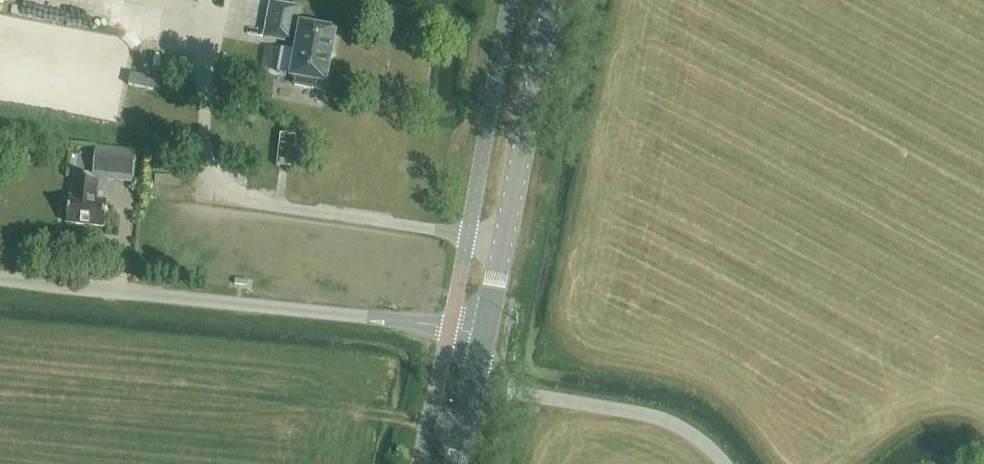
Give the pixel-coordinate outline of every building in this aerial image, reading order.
[(294,85),(321,90),(322,82),(324,83),(326,83),(326,82),(329,67),(329,65),(330,61),(332,50),(332,48),(335,33),(335,32),(334,31),(333,32),(303,26),(301,25),(301,27),(301,30),(294,29),(298,9),(272,4),(266,37),(292,41),(293,39),(299,40),(298,42),(298,44),(296,57),(295,59),(295,60),(295,61),(292,75),(292,77),(294,77),(296,78),(294,85)] [(131,74),(129,86),(152,91),(155,79),(131,74)] [(297,135),(280,132),(275,167),(293,169),(297,135)] [(95,147),(93,175),(105,176),(133,179),(136,151),(95,147)] [(70,198),(67,224),(104,228),(106,202),(94,200),(95,192),(97,192),(98,187),(104,187),(105,176),(93,175),(92,179),(75,177),(73,198),(70,198)] [(249,270),(250,259),(241,258),(240,269),(249,270)]
